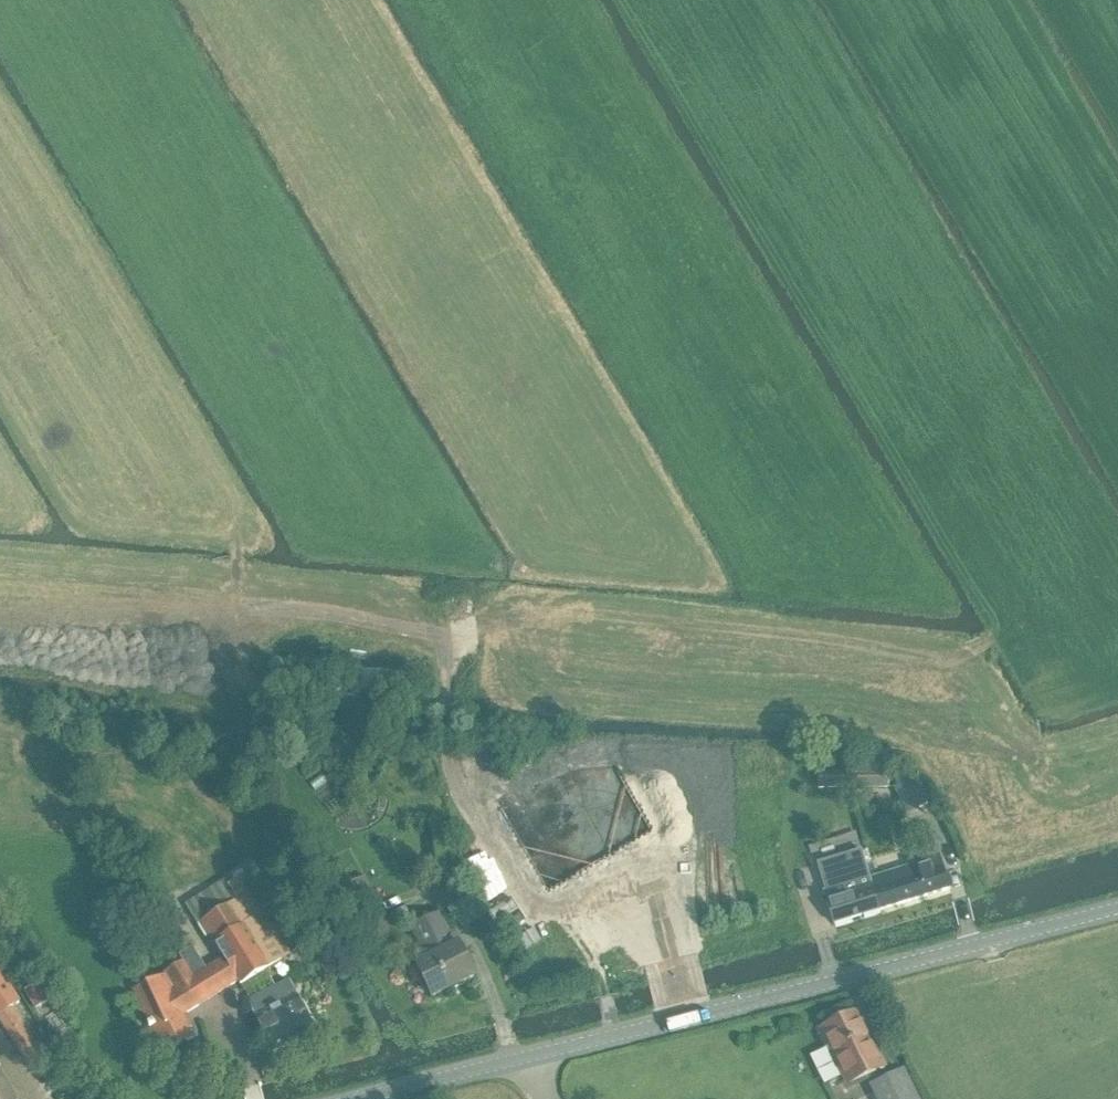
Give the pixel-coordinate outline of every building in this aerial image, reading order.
[(848,772),(844,772),(845,786),(874,786),(873,756),(865,755),(847,753),(847,759),(848,772)] [(880,757),(873,756),(874,786),(889,786),(888,772),(887,772),(888,761),(888,759),(880,757)] [(829,772),(817,772),(818,786),(845,786),(844,772),(829,772)] [(624,783),(592,801),(607,829),(602,831),(628,878),(675,876),(624,783)] [(549,824),(524,838),(557,898),(588,895),(549,824)] [(938,848),(915,855),(918,864),(925,896),(950,889),(938,848)] [(864,850),(818,864),(826,891),(825,892),(834,922),(834,923),(881,909),(872,878),(864,850)] [(918,864),(872,878),(881,909),(925,896),(918,864)] [(166,974),(134,989),(164,1053),(196,1041),(184,1015),(210,999),(220,993),(238,982),(240,986),(281,962),(292,955),(276,928),(268,915),(242,869),(185,905),(206,939),(211,936),(224,958),(207,969),(196,950),(183,956),(186,961),(165,972),(166,974)] [(441,912),(411,926),(427,959),(418,964),(433,997),(475,976),(459,944),(457,945),(441,912)] [(14,1007),(20,1003),(0,974),(0,1016),(14,1007)] [(289,981),(249,1001),(275,1052),(315,1031),(289,981)] [(44,985),(31,994),(40,1009),(54,999),(44,985)] [(0,1016),(0,1018),(28,1062),(43,1052),(14,1007),(0,1016)] [(822,1026),(818,1028),(834,1061),(842,1076),(847,1088),(887,1068),(858,1009),(822,1026)] [(841,1077),(827,1047),(810,1055),(824,1085),(841,1077)] [(870,1085),(877,1098),(918,1098),(904,1069),(870,1085)] [(15,1098),(0,1073),(0,1098),(16,1098),(15,1098)]
